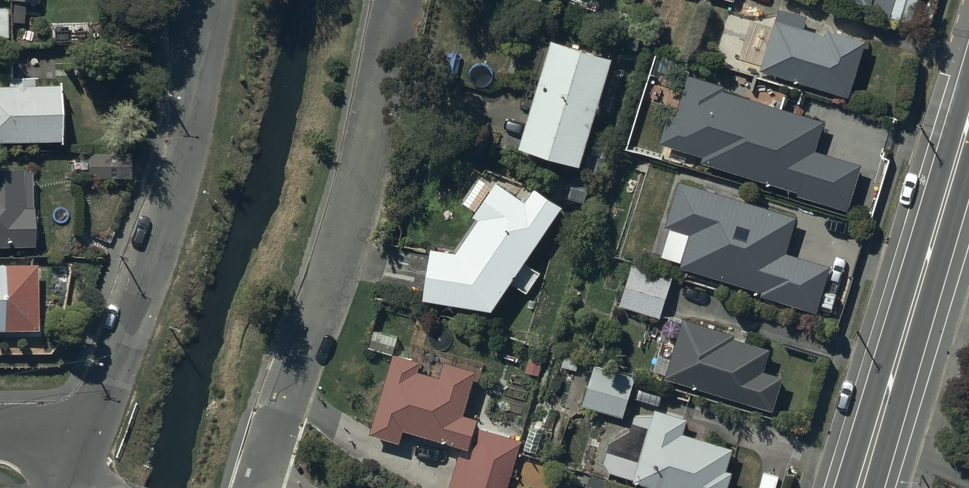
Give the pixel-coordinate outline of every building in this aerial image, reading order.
[(874,0),(843,0),(871,9),(874,0)] [(871,9),(870,13),(912,26),(920,0),(874,0),(871,9)] [(779,10),(760,72),(849,100),(867,43),(828,31),(826,36),(804,29),(807,18),(779,10)] [(580,171),(611,61),(543,41),(524,107),(532,109),(519,152),(580,171)] [(669,116),(660,145),(703,159),(702,164),(798,194),(797,197),(848,212),(862,166),(816,152),(825,124),(723,92),(724,88),(689,77),(676,118),(669,116)] [(0,90),(0,145),(58,145),(58,90),(33,90),(33,81),(4,81),(4,90),(0,90)] [(121,155),(89,155),(88,180),(128,180),(128,154),(121,154),(121,155)] [(31,218),(30,173),(0,173),(0,250),(31,250),(31,242),(35,242),(35,218),(31,218)] [(526,265),(562,209),(534,190),(525,203),(497,185),(474,220),(479,223),(457,255),(432,251),(430,262),(427,262),(423,292),(425,292),(423,303),(493,314),(512,284),(527,294),(540,274),(526,265)] [(795,220),(679,185),(666,227),(691,234),(680,269),(762,293),(760,298),(815,314),(829,268),(785,255),(795,220)] [(661,320),(673,278),(632,266),(620,309),(661,320)] [(36,333),(35,269),(0,269),(0,334),(36,333)] [(683,321),(665,380),(773,413),(783,380),(763,374),(770,351),(734,340),(735,337),(683,321)] [(394,355),(369,436),(399,446),(403,432),(468,452),(477,422),(467,419),(483,366),(424,348),(419,362),(394,355)] [(623,420),(635,378),(595,367),(583,408),(623,420)] [(732,451),(683,436),(688,421),(653,410),(650,420),(636,415),(630,432),(610,445),(604,463),(610,474),(634,481),(634,484),(647,487),(728,487),(732,475),(726,473),(732,451)] [(480,429),(470,463),(458,459),(449,487),(510,487),(524,443),(480,429)]
